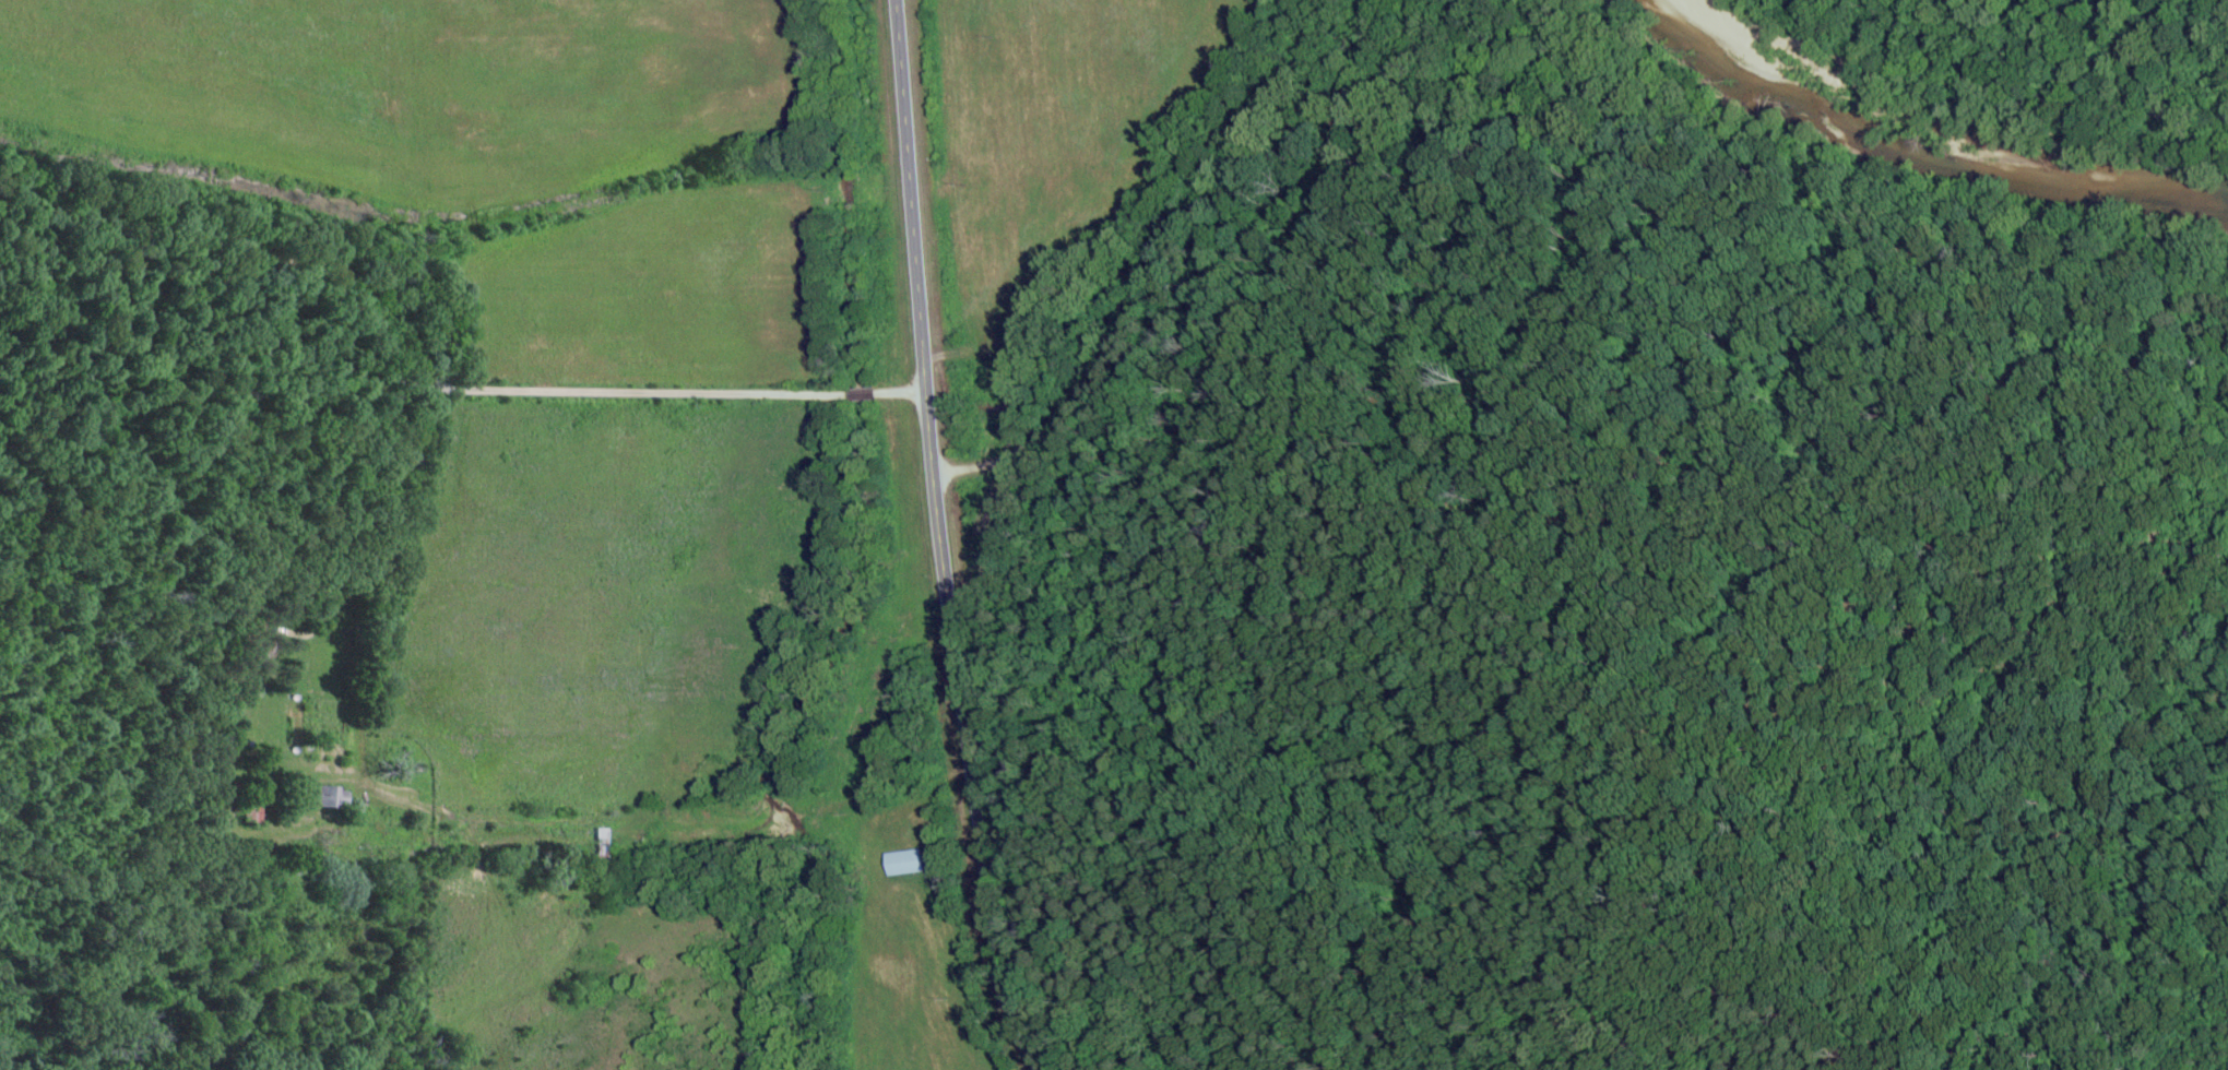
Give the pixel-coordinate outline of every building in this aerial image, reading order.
[(318,787),(318,808),(346,808),(346,787),(318,787)] [(250,823),(261,822),(260,810),(250,810),(250,823)] [(600,862),(613,862),(613,829),(600,829),(600,862)] [(891,855),(896,878),(919,874),(914,850),(891,855)]
